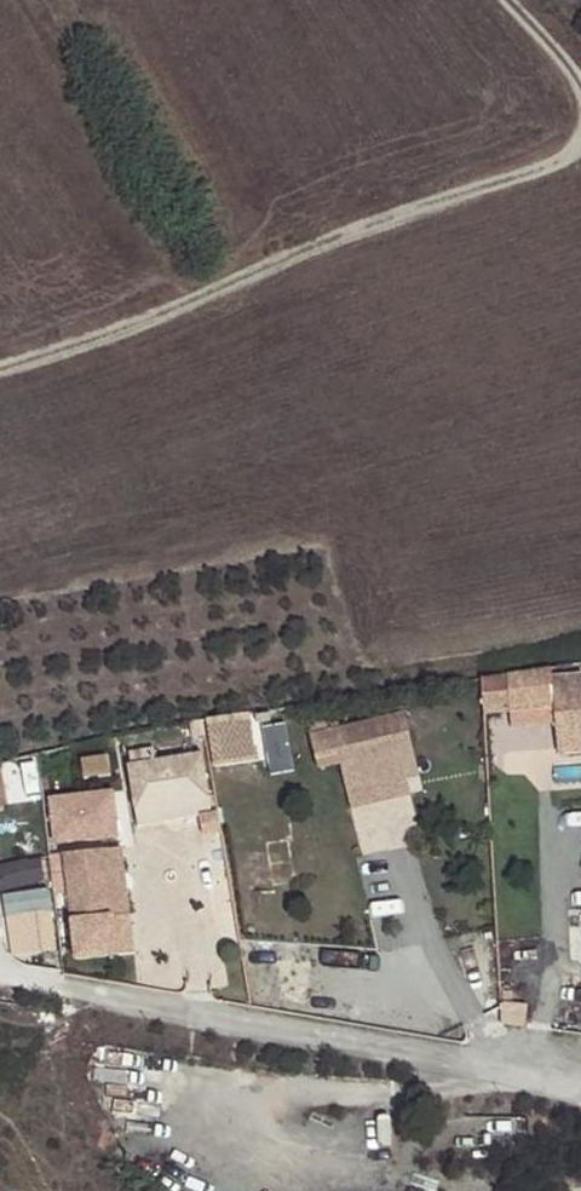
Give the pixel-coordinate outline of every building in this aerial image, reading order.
[(481,677),(483,715),(507,713),(551,710),(552,722),(554,755),(580,754),(580,685),(580,673),(549,675),(547,667),(481,677)] [(551,710),(507,713),(507,725),(552,722),(551,710)] [(403,711),(309,735),(318,767),(338,761),(345,790),(405,775),(398,746),(411,743),(403,711)] [(247,713),(225,717),(227,742),(249,738),(247,713)] [(398,746),(405,775),(418,771),(411,743),(398,746)] [(128,755),(131,817),(209,812),(205,751),(128,755)] [(405,775),(345,790),(350,807),(409,792),(405,775)] [(361,817),(368,850),(425,838),(415,792),(380,800),(382,812),(361,817)] [(63,797),(49,798),(54,841),(84,839),(81,808),(65,810),(63,797)] [(120,846),(105,848),(113,914),(128,913),(120,846)] [(105,848),(63,853),(71,918),(110,915),(113,914),(105,848)] [(113,914),(110,915),(115,953),(133,952),(128,913),(113,914)] [(110,915),(71,918),(76,959),(115,953),(110,915)]
